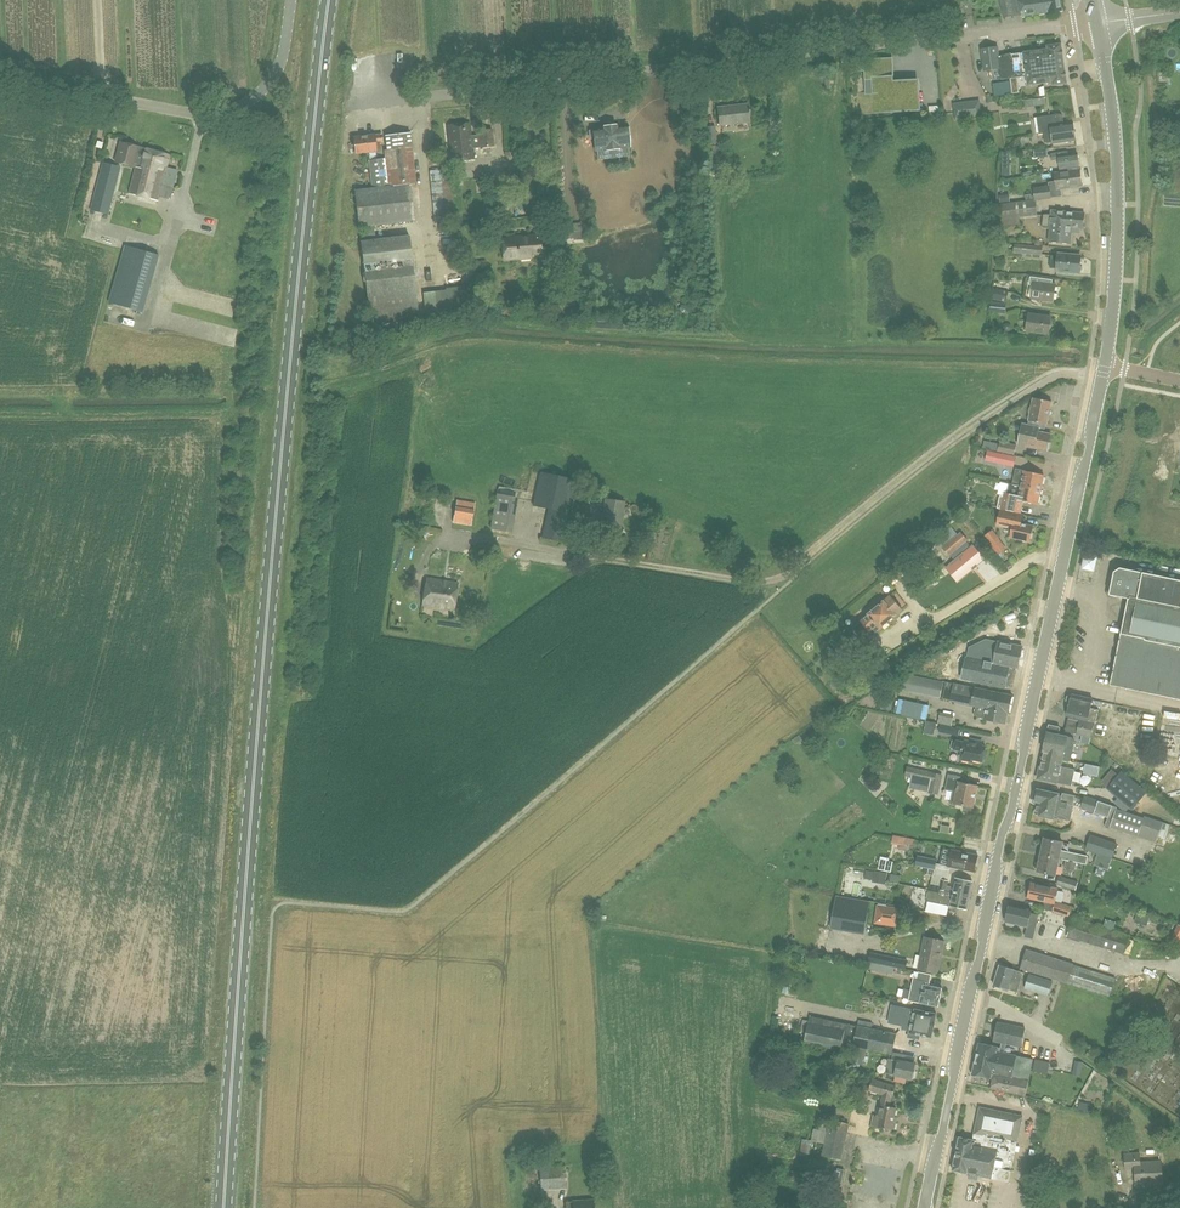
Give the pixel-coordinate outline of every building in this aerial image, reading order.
[(1031,0),(1001,0),(1005,19),(1016,16),(1015,14),(1023,12),(1023,17),(1034,15),(1031,0)] [(1034,15),(1063,9),(1061,0),(1031,0),(1034,15)] [(1001,68),(1000,68),(1002,79),(1027,76),(1028,85),(1053,82),(1053,85),(1067,83),(1062,44),(1048,46),(1048,49),(1025,52),(1025,51),(1006,53),(1006,54),(999,55),(1001,68)] [(985,70),(1000,68),(1001,68),(999,55),(998,46),(982,48),(985,70)] [(858,60),(852,60),(852,72),(864,71),(865,79),(872,79),(872,92),(858,92),(859,114),(861,114),(919,110),(918,80),(893,81),(892,58),(858,60)] [(995,96),(1020,92),(1018,78),(993,82),(995,96)] [(974,116),(972,102),(954,104),(956,119),(974,116)] [(750,122),(748,103),(717,106),(719,125),(750,122)] [(1045,132),(1046,142),(1053,141),(1053,143),(1076,140),(1074,122),(1065,123),(1064,116),(1061,114),(1042,116),(1036,117),(1038,133),(1045,132)] [(481,147),(494,146),(492,129),(479,131),(479,135),(472,136),(470,123),(447,125),(451,161),(474,159),(473,147),(481,146),(481,147)] [(627,126),(594,129),(596,149),(630,146),(627,126)] [(705,127),(707,143),(718,143),(716,126),(705,127)] [(376,160),(376,156),(369,156),(373,189),(355,191),(359,227),(363,227),(364,242),(361,242),(371,322),(419,316),(409,236),(375,240),(374,226),(414,221),(410,185),(416,184),(410,133),(386,136),(388,150),(385,151),(386,159),(376,160)] [(369,156),(376,156),(375,152),(380,151),(379,143),(383,143),(382,134),(354,137),(356,154),(364,154),(364,157),(369,156)] [(136,164),(141,148),(120,142),(115,162),(133,167),(134,163),(136,164)] [(720,161),(718,145),(707,146),(709,162),(720,161)] [(136,164),(129,194),(157,201),(158,197),(170,199),(176,174),(172,173),(172,170),(166,168),(169,155),(141,148),(136,164)] [(1048,156),(1048,148),(1033,149),(1034,157),(1048,156)] [(1002,152),(1001,175),(1010,175),(1010,152),(1002,152)] [(1058,153),(1051,154),(1052,160),(1053,171),(1080,168),(1078,154),(1068,155),(1068,152),(1058,153)] [(120,166),(103,162),(91,210),(108,215),(120,166)] [(1082,185),(1080,170),(1055,173),(1056,181),(1048,182),(1048,186),(1034,188),(1036,200),(1050,198),(1049,190),(1082,185)] [(462,217),(458,181),(443,182),(447,218),(462,217)] [(1009,194),(999,195),(1000,202),(1010,201),(1009,194)] [(509,197),(493,200),(495,214),(511,212),(509,197)] [(1019,217),(1038,215),(1036,200),(998,204),(1000,219),(1001,227),(1020,224),(1019,217)] [(1052,210),(1052,215),(1044,215),(1043,228),(1050,228),(1049,242),(1071,244),(1072,233),(1080,234),(1081,228),(1083,229),(1085,213),(1052,210)] [(432,238),(434,230),(414,225),(412,233),(432,238)] [(539,256),(538,247),(545,246),(544,234),(512,237),(512,238),(502,239),(504,260),(539,256)] [(1043,246),(1014,244),(1013,253),(1042,255),(1043,246)] [(159,255),(126,245),(109,302),(142,312),(159,255)] [(1059,256),(1051,256),(1049,269),(1058,269),(1057,271),(1080,273),(1082,255),(1059,253),(1059,256)] [(1053,302),(1056,283),(1051,283),(1051,280),(1030,277),(1028,287),(1033,288),(1032,300),(1053,302)] [(423,292),(425,310),(420,311),(421,324),(438,322),(438,319),(461,317),(458,287),(445,288),(446,290),(423,292)] [(990,299),(1006,302),(1009,291),(993,288),(990,299)] [(1006,315),(1007,303),(990,302),(989,313),(1006,315)] [(173,311),(172,319),(183,320),(184,312),(173,311)] [(1049,334),(1052,317),(1030,314),(1027,331),(1049,334)] [(1012,328),(1011,325),(1008,324),(1005,325),(1004,328),(1005,331),(1008,332),(1011,331),(1012,328)] [(1028,425),(1031,426),(1039,428),(1045,429),(1046,424),(1047,424),(1049,415),(1052,413),(1050,411),(1052,402),(1034,398),(1032,406),(1029,407),(1028,412),(1030,415),(1029,420),(1029,421),(1028,425)] [(1048,449),(1049,449),(1051,443),(1049,442),(1051,434),(1038,432),(1039,428),(1031,426),(1028,425),(1023,424),(1021,433),(1029,434),(1027,447),(1047,451),(1048,449)] [(1014,454),(1016,446),(1001,442),(999,450),(1014,454)] [(1000,468),(1009,470),(1012,457),(996,454),(994,462),(1001,464),(1000,468)] [(1016,469),(1012,484),(1041,491),(1044,474),(1025,471),(1019,469),(1016,469)] [(575,480),(541,472),(533,505),(549,509),(542,537),(561,541),(575,480)] [(1038,505),(1041,491),(1012,484),(1010,483),(1008,494),(1005,493),(1002,510),(1024,514),(1026,502),(1038,505)] [(515,497),(498,494),(491,528),(508,532),(515,497)] [(476,503),(458,499),(454,521),(472,525),(476,503)] [(624,502),(606,499),(602,529),(620,531),(624,502)] [(1011,536),(1030,541),(1034,525),(1015,520),(1017,514),(1001,510),(998,525),(1012,529),(1011,536)] [(961,531),(942,547),(950,557),(954,562),(972,547),(968,542),(969,542),(961,531)] [(1006,549),(997,536),(989,542),(998,555),(1006,549)] [(1096,556),(1085,554),(1082,567),(1093,570),(1096,556)] [(1179,592),(1179,569),(1141,565),(1139,588),(1179,592)] [(454,609),(458,583),(427,578),(423,605),(454,609)] [(1111,585),(1110,594),(1127,597),(1129,588),(1111,585)] [(877,604),(867,612),(850,625),(861,638),(868,632),(869,633),(874,628),(878,624),(881,628),(902,609),(890,595),(878,606),(877,604)] [(962,676),(961,679),(1005,688),(1005,686),(1014,688),(1022,646),(998,641),(999,636),(988,633),(987,634),(986,639),(985,639),(969,646),(967,658),(966,657),(965,663),(962,676)] [(952,661),(941,659),(940,669),(951,670),(952,661)] [(917,676),(910,675),(907,687),(914,688),(917,676)] [(937,681),(934,693),(941,695),(944,683),(937,681)] [(951,701),(976,706),(975,715),(979,717),(1006,723),(1008,712),(1009,713),(1013,695),(954,683),(954,684),(946,682),(943,699),(951,701)] [(899,703),(899,710),(907,711),(907,715),(925,716),(925,720),(934,720),(934,704),(899,703)] [(1094,723),(1080,720),(1077,734),(1091,737),(1094,723)] [(940,723),(939,731),(959,735),(960,727),(940,723)] [(1063,756),(1071,758),(1075,741),(1071,737),(1068,736),(1059,733),(1061,726),(1050,724),(1043,751),(1063,756)] [(985,752),(986,749),(978,747),(979,743),(970,741),(970,743),(965,742),(964,743),(956,741),(955,749),(963,751),(961,759),(971,761),(971,759),(983,762),(983,759),(985,759),(987,752),(985,752)] [(1061,766),(1062,759),(1063,756),(1043,751),(1036,779),(1072,785),(1075,769),(1061,766)] [(880,765),(873,762),(870,770),(878,773),(880,765)] [(931,782),(928,792),(939,795),(942,779),(943,774),(932,772),(914,768),(907,767),(904,776),(931,782)] [(1113,770),(1104,782),(1109,787),(1108,788),(1132,809),(1146,792),(1122,771),(1119,775),(1113,770)] [(973,808),(978,786),(960,782),(961,778),(949,775),(946,789),(952,790),(950,804),(955,805),(955,804),(964,805),(964,809),(970,811),(972,807),(973,808)] [(1084,800),(1075,798),(1075,795),(1062,793),(1038,788),(1037,789),(1035,789),(1033,797),(1035,798),(1035,802),(1038,803),(1036,812),(1058,817),(1058,816),(1070,818),(1073,805),(1081,807),(1081,808),(1107,818),(1105,826),(1106,828),(1108,829),(1109,828),(1110,826),(1157,842),(1164,822),(1145,816),(1145,818),(1117,809),(1116,809),(1117,808),(1085,796),(1084,800)] [(1112,857),(1113,857),(1117,843),(1091,835),(1087,849),(1099,853),(1097,860),(1110,864),(1112,857)] [(1067,853),(1061,851),(1063,842),(1045,838),(1045,840),(1042,840),(1041,846),(1043,847),(1041,856),(1059,859),(1065,861),(1076,863),(1078,855),(1067,853)] [(948,866),(950,867),(975,872),(979,855),(952,850),(948,866)] [(917,855),(915,865),(930,868),(929,870),(948,874),(950,867),(948,866),(936,863),(937,859),(917,855)] [(891,872),(893,861),(889,860),(889,858),(880,856),(878,869),(891,872)] [(1056,875),(1059,859),(1041,856),(1040,862),(1037,862),(1036,868),(1038,869),(1038,871),(1056,875)] [(1075,871),(1076,863),(1065,861),(1063,868),(1075,871)] [(873,879),(874,871),(866,870),(865,878),(873,879)] [(948,874),(929,870),(928,874),(947,878),(948,874)] [(885,883),(887,873),(875,871),(873,881),(885,883)] [(1079,881),(1060,876),(1056,885),(1076,892),(1079,881)] [(970,896),(973,882),(956,878),(954,888),(947,886),(949,881),(948,881),(941,879),(940,885),(931,883),(929,889),(940,892),(940,890),(970,896)] [(1032,883),(1028,898),(1045,902),(1043,909),(1052,912),(1065,916),(1067,917),(1071,907),(1055,902),(1055,901),(1058,889),(1032,883)] [(967,909),(970,896),(940,890),(940,892),(929,889),(926,900),(928,900),(949,905),(950,905),(967,909)] [(865,934),(870,903),(837,897),(833,917),(831,928),(865,934)] [(928,900),(926,911),(947,915),(949,905),(928,900)] [(878,906),(875,921),(899,926),(902,910),(888,907),(888,905),(880,903),(880,906),(878,906)] [(1033,939),(1039,914),(1031,913),(1031,910),(1010,905),(1006,922),(1006,923),(1007,925),(1012,926),(1014,925),(1014,924),(1027,927),(1025,937),(1033,939)] [(1134,922),(1147,926),(1150,917),(1137,913),(1134,922)] [(1123,954),(1129,935),(1074,918),(1068,936),(1123,954)] [(1178,924),(1170,939),(1179,943),(1179,941),(1179,925),(1178,924)] [(945,941),(925,937),(918,969),(938,974),(945,941)] [(1110,997),(1117,977),(1028,950),(1026,951),(1021,969),(1068,983),(1068,984),(1110,997)] [(887,965),(895,967),(897,958),(889,956),(870,953),(868,962),(887,966),(887,965)] [(994,985),(1018,993),(1024,973),(1014,970),(1014,969),(1000,965),(994,985)] [(930,985),(932,974),(919,972),(918,977),(914,977),(909,1001),(939,1007),(943,988),(930,985)] [(1025,989),(1049,997),(1053,982),(1030,975),(1025,989)] [(933,1037),(937,1013),(894,1005),(892,1016),(904,1018),(902,1028),(911,1030),(909,1037),(920,1039),(921,1034),(933,1037)] [(896,1034),(871,1029),(872,1023),(858,1020),(857,1026),(810,1017),(805,1043),(852,1053),(854,1046),(892,1054),(896,1034)] [(1025,1095),(1030,1071),(1033,1058),(1004,1052),(1006,1043),(1021,1046),(1025,1027),(998,1022),(994,1041),(1002,1042),(1001,1047),(979,1042),(972,1074),(993,1078),(991,1088),(1025,1095)] [(863,1065),(867,1050),(854,1047),(851,1063),(863,1065)] [(1032,1071),(1047,1074),(1049,1062),(1035,1059),(1032,1071)] [(913,1079),(916,1063),(899,1060),(896,1075),(907,1077),(913,1079)] [(875,1115),(872,1125),(892,1129),(897,1107),(890,1106),(892,1097),(893,1097),(896,1085),(872,1079),(870,1091),(884,1094),(882,1104),(881,1104),(878,1115),(875,1115)] [(858,1092),(867,1095),(870,1085),(861,1082),(858,1092)] [(1091,1104),(1081,1102),(1078,1109),(1088,1112),(1091,1104)] [(992,1179),(995,1165),(1012,1169),(1023,1117),(981,1108),(974,1141),(960,1138),(953,1171),(992,1179)] [(812,1153),(822,1155),(830,1119),(821,1117),(819,1129),(814,1128),(811,1140),(802,1139),(800,1154),(809,1156),(812,1141),(815,1142),(812,1153)] [(830,1119),(822,1155),(841,1159),(849,1123),(830,1119)] [(1162,1184),(1161,1162),(1140,1163),(1140,1153),(1125,1154),(1125,1170),(1135,1169),(1135,1185),(1162,1184)] [(567,1188),(566,1166),(540,1168),(541,1190),(567,1188)] [(842,1183),(844,1170),(838,1168),(837,1170),(835,1170),(833,1179),(835,1179),(835,1181),(842,1183)] [(807,1183),(808,1173),(801,1172),(799,1182),(807,1183)] [(593,1200),(573,1201),(573,1202),(566,1202),(566,1207),(594,1207),(593,1200)]
